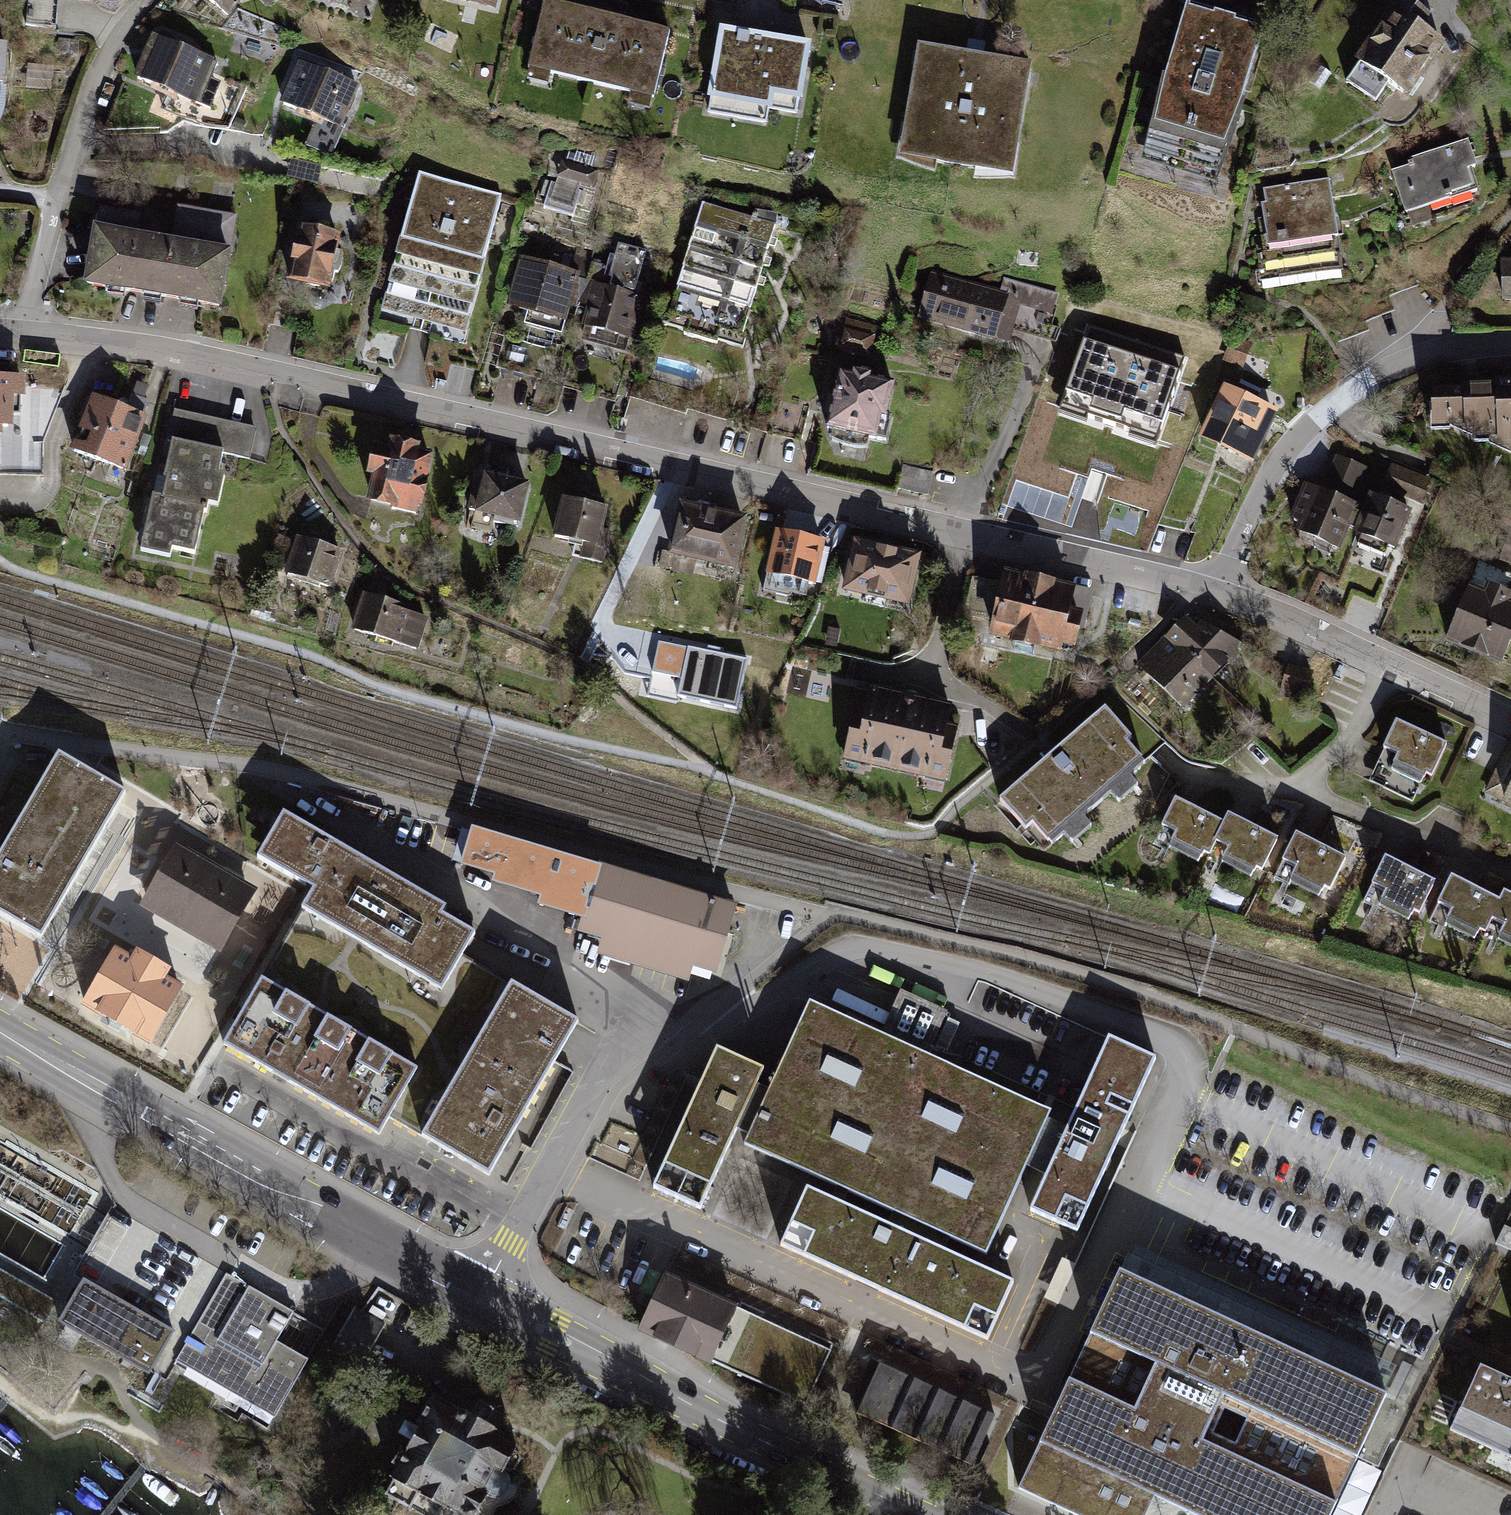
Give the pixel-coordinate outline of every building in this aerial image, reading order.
[(228,19),(243,0),(200,0),(228,19)] [(270,8),(275,0),(259,0),(270,8)] [(455,0),(495,10),(497,0),(455,0)] [(549,0),(542,0),(525,78),(548,83),(550,72),(631,89),(629,101),(652,106),(670,26),(549,0)] [(1357,61),(1411,99),(1446,45),(1427,30),(1436,18),(1408,0),(1404,0),(1397,10),(1393,7),(1357,61)] [(1266,30),(1188,5),(1151,133),(1225,157),(1266,30)] [(812,42),(721,27),(705,115),(765,124),(767,111),(800,117),(812,42)] [(218,61),(151,33),(133,77),(208,108),(220,81),(211,77),(218,61)] [(975,54),(917,44),(897,156),(1015,178),(1032,63),(975,54)] [(360,83),(298,57),(279,102),(340,128),(360,83)] [(55,66),(28,65),(26,89),(54,91),(55,66)] [(1412,167),(1393,173),(1408,217),(1479,191),(1472,171),(1481,169),(1471,143),(1410,161),(1412,167)] [(598,172),(559,161),(556,178),(593,189),(598,172)] [(502,196),(418,173),(376,321),(466,344),(502,196)] [(1329,179),(1257,188),(1265,238),(1255,241),(1263,282),(1343,266),(1329,179)] [(142,213),(96,205),(82,286),(223,308),(237,214),(178,205),(171,241),(139,235),(142,213)] [(752,219),(704,205),(665,327),(741,349),(778,215),(754,211),(752,219)] [(340,235),(295,226),(285,282),(330,291),(333,273),(338,274),(341,267),(343,260),(342,253),(337,252),(340,235)] [(658,249),(599,233),(594,253),(580,302),(579,306),(586,309),(578,341),(626,354),(629,341),(635,343),(658,249)] [(547,265),(519,257),(506,308),(526,313),(523,325),(564,335),(569,313),(577,308),(578,302),(580,302),(594,253),(577,249),(574,256),(551,249),(547,265)] [(1504,305),(1510,305),(1510,258),(1502,259),(1504,305)] [(1001,291),(932,271),(917,321),(1011,346),(1015,332),(1058,344),(1063,331),(1052,328),(1060,295),(1004,278),(1001,291)] [(868,357),(876,326),(848,319),(841,350),(868,357)] [(1184,361),(1088,327),(1060,408),(1156,441),(1184,361)] [(1251,344),(1232,337),(1224,362),(1243,370),(1251,344)] [(851,375),(839,372),(825,430),(833,432),(832,438),(841,444),(856,448),(870,447),(871,441),(887,444),(892,417),(888,416),(895,384),(874,380),(875,376),(852,371),(851,375)] [(4,437),(3,429),(15,429),(16,398),(27,399),(27,378),(0,377),(0,437),(4,437)] [(1433,430),(1468,428),(1468,436),(1475,435),(1475,441),(1501,439),(1501,451),(1510,451),(1510,380),(1497,381),(1498,386),(1464,387),(1464,390),(1432,391),(1433,430)] [(1226,388),(1203,440),(1253,462),(1277,411),(1226,388)] [(117,405),(90,393),(76,429),(82,432),(77,443),(72,441),(68,452),(95,464),(117,405)] [(126,408),(117,405),(95,464),(124,475),(147,417),(144,416),(150,402),(130,395),(126,408)] [(257,427),(173,408),(165,439),(170,441),(159,499),(150,496),(137,554),(168,560),(170,551),(196,554),(206,506),(219,509),(224,476),(217,476),(222,453),(250,461),(257,427)] [(420,447),(390,439),(388,449),(372,445),(365,478),(370,479),(364,504),(416,517),(417,510),(421,511),(432,458),(418,455),(420,447)] [(1322,490),(1305,484),(1290,521),(1300,525),(1296,533),(1342,553),(1353,526),(1359,513),(1361,507),(1355,505),(1369,468),(1336,455),(1322,490)] [(1427,478),(1392,464),(1381,493),(1398,500),(1400,497),(1418,505),(1427,478)] [(529,484),(485,475),(476,520),(520,529),(529,484)] [(1353,526),(1357,528),(1355,535),(1398,552),(1413,511),(1371,494),(1363,515),(1359,513),(1353,526)] [(603,530),(608,508),(563,498),(552,539),(584,546),(580,561),(603,566),(611,532),(603,530)] [(748,518),(679,504),(668,558),(734,573),(748,518)] [(822,539),(779,530),(769,575),(813,584),(822,539)] [(1510,531),(1500,561),(1510,565),(1510,532),(1510,531)] [(342,552),(295,538),(284,575),(330,591),(342,552)] [(922,556),(856,541),(844,593),(909,609),(922,556)] [(1447,644),(1504,667),(1510,650),(1510,593),(1505,591),(1510,575),(1480,562),(1447,644)] [(1078,588),(1005,572),(989,640),(1062,656),(1063,650),(1075,653),(1084,615),(1073,612),(1078,588)] [(427,613),(370,596),(360,631),(417,647),(427,613)] [(1186,618),(1166,641),(1212,682),(1229,665),(1232,667),(1247,647),(1201,624),(1198,628),(1186,618)] [(1163,638),(1137,666),(1184,711),(1212,682),(1166,641),(1163,638)] [(747,661),(659,643),(652,675),(682,681),(678,697),(737,709),(747,661)] [(953,706),(871,688),(867,706),(856,704),(843,764),(948,787),(960,728),(948,726),(953,706)] [(1107,709),(1000,802),(1027,832),(1034,826),(1052,846),(1145,764),(1128,744),(1133,739),(1107,709)] [(1449,744),(1399,721),(1386,748),(1401,755),(1396,764),(1432,783),(1449,744)] [(1504,807),(1510,810),(1510,740),(1481,796),(1504,807)] [(61,757),(0,862),(0,912),(43,937),(125,793),(93,775),(61,757)] [(1227,825),(1178,802),(1165,829),(1180,836),(1175,846),(1208,863),(1227,825)] [(449,907),(287,814),(262,858),(318,890),(305,912),(263,984),(227,1047),(383,1135),(392,1118),(428,1137),(495,1175),(582,1024),(515,985),(465,958),(477,937),(443,917),(449,907)] [(1280,840),(1231,818),(1227,825),(1218,845),(1232,852),(1228,862),(1261,878),(1280,840)] [(1348,860),(1299,835),(1286,862),(1301,869),(1296,879),(1330,897),(1348,860)] [(521,843),(508,889),(557,903),(554,915),(606,930),(600,950),(690,975),(695,958),(717,965),(736,900),(522,839),(521,843)] [(262,888),(178,841),(142,906),(226,953),(262,888)] [(1436,859),(1423,853),(1418,865),(1430,871),(1436,859)] [(1436,883),(1388,860),(1375,886),(1389,892),(1384,903),(1420,920),(1436,883)] [(1503,904),(1454,878),(1441,905),(1456,912),(1451,922),(1484,937),(1503,904)] [(1508,894),(1503,904),(1495,921),(1510,928),(1505,938),(1510,940),(1510,895),(1508,894)] [(132,961),(115,951),(84,1004),(150,1042),(180,989),(162,979),(168,970),(137,952),(132,961)] [(781,1075),(744,1149),(805,1174),(772,1249),(988,1342),(1020,1272),(991,1258),(1027,1169),(1047,1120),(1050,1115),(813,1003),(781,1075)] [(764,1066),(715,1043),(647,1189),(696,1212),(764,1066)] [(1031,1214),(1078,1236),(1157,1061),(1113,1043),(1071,1130),(1047,1120),(1027,1169),(1048,1178),(1031,1214)] [(101,1188),(0,1129),(0,1248),(49,1277),(101,1188)] [(0,1267),(0,1297),(43,1324),(57,1300),(1,1266),(0,1267)] [(1021,1488),(1077,1514),(1136,1514),(1150,1487),(1207,1514),(1321,1514),(1382,1386),(1119,1266),(1021,1488)] [(274,1414),(306,1358),(278,1343),(296,1312),(224,1271),(174,1357),(274,1414)] [(175,1328),(84,1276),(58,1318),(148,1377),(175,1328)] [(741,1310),(667,1278),(640,1338),(713,1372),(718,1362),(741,1310)] [(387,1325),(356,1310),(330,1357),(361,1374),(387,1325)] [(837,1351),(741,1310),(718,1362),(813,1404),(837,1351)] [(1004,1426),(877,1365),(855,1412),(981,1472),(1004,1426)] [(1479,1367),(1450,1433),(1510,1459),(1510,1381),(1479,1367)] [(443,1397),(394,1490),(441,1514),(487,1514),(526,1441),(488,1421),(443,1397)]
